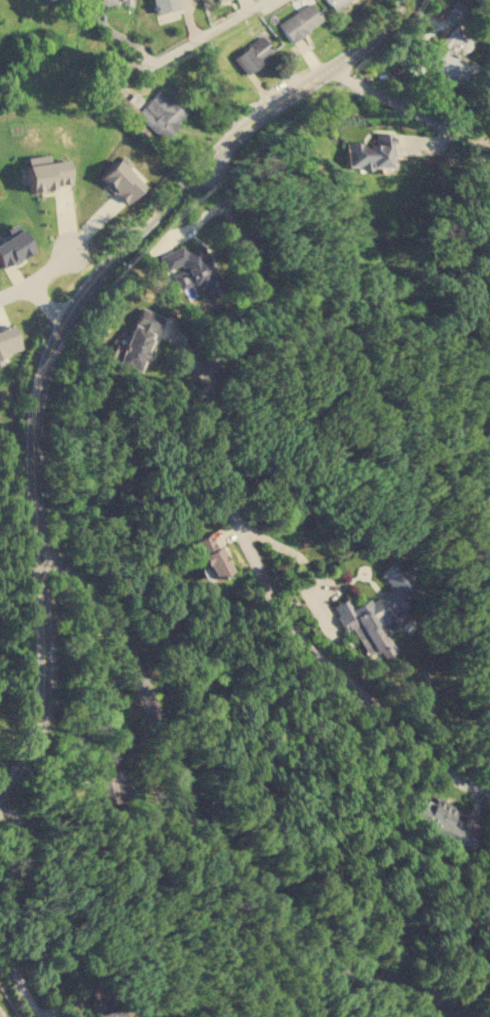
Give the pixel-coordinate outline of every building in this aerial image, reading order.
[(154,12),(178,7),(177,0),(152,0),(154,12)] [(348,0),(326,0),(338,11),(348,0)] [(322,20),(311,2),(277,22),(288,41),(322,20)] [(473,68),(459,57),(474,39),(455,25),(431,55),(447,68),(446,70),(461,82),(473,68)] [(232,57),(245,74),(274,51),(261,34),(232,57)] [(162,139),(187,113),(160,87),(135,113),(162,139)] [(389,167),(390,149),(393,149),(393,131),(375,131),(374,142),(344,142),(344,167),(389,167)] [(28,190),(72,185),(68,158),(49,161),(49,153),(24,156),(28,190)] [(123,204),(143,186),(118,158),(98,176),(123,204)] [(33,248),(15,220),(2,228),(7,237),(0,241),(0,262),(3,267),(33,248)] [(158,255),(165,270),(171,268),(180,289),(191,284),(197,299),(223,288),(206,249),(200,252),(197,246),(185,251),(182,244),(158,255)] [(119,357),(111,354),(109,359),(138,371),(161,315),(139,306),(119,357)] [(9,359),(7,353),(20,348),(12,324),(0,328),(0,362),(9,359)] [(230,571),(220,545),(215,547),(209,533),(191,540),(208,580),(230,571)] [(367,654),(391,642),(382,624),(399,616),(420,587),(411,570),(406,567),(403,568),(392,560),(382,573),(389,586),(383,593),(371,599),(369,597),(351,607),(346,598),(332,605),(345,630),(350,628),(362,651),(367,654)] [(474,834),(449,818),(455,809),(434,795),(429,802),(422,798),(410,816),(464,851),(474,834)] [(111,983),(90,989),(98,1016),(121,1016),(111,983)]
